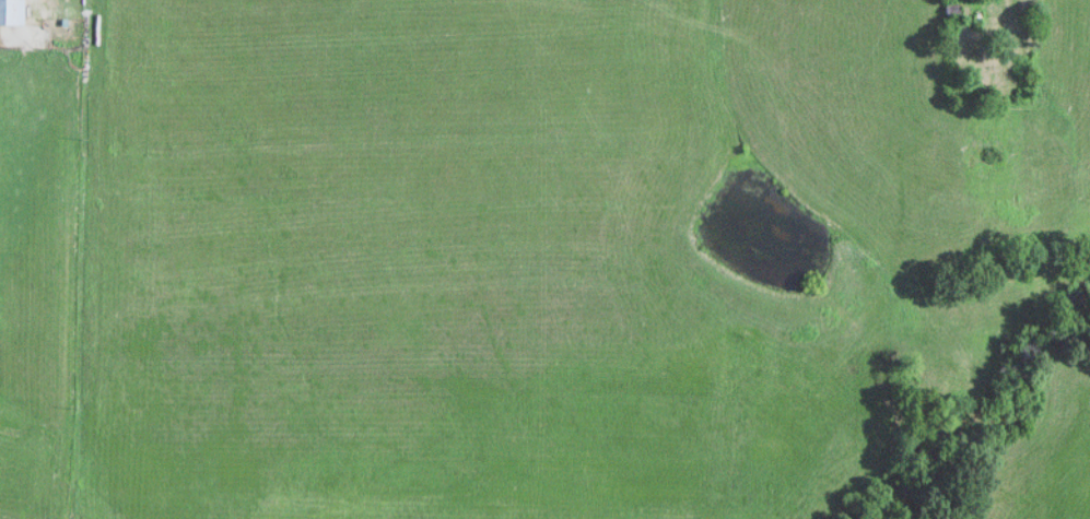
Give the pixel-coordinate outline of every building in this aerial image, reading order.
[(21,24),(21,0),(0,0),(0,24),(21,24)]
